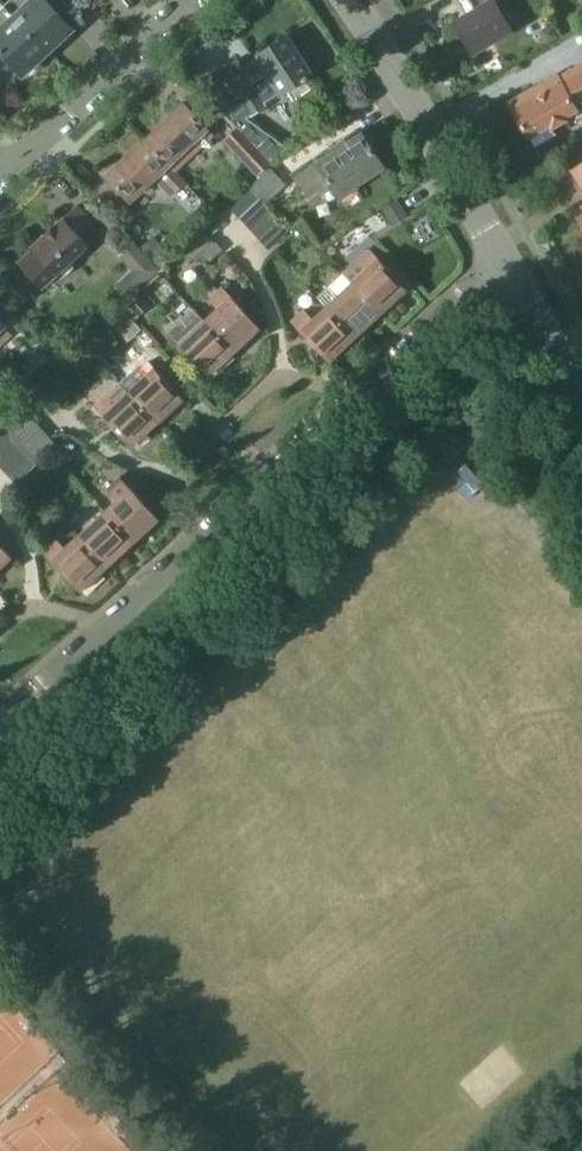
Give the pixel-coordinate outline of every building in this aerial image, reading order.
[(47,51),(73,27),(54,7),(62,0),(32,0),(30,2),(28,0),(11,0),(6,5),(47,51)] [(469,15),(455,23),(472,52),(511,28),(495,1),(496,0),(461,0),(469,15)] [(47,51),(6,5),(0,10),(0,29),(1,29),(0,30),(0,57),(3,55),(22,75),(47,51)] [(540,31),(546,43),(558,37),(552,25),(540,31)] [(282,92),(282,93),(312,75),(286,35),(256,54),(258,58),(242,68),(237,61),(221,71),(238,97),(224,106),(239,127),(270,160),(289,148),(248,117),(251,116),(251,117),(268,106),(266,102),(282,92)] [(560,76),(558,73),(508,101),(528,137),(550,126),(550,127),(568,117),(568,116),(578,110),(577,107),(581,104),(581,64),(560,76)] [(151,137),(172,161),(179,169),(203,146),(212,146),(212,137),(215,135),(208,128),(187,104),(151,137)] [(270,160),(239,127),(225,140),(257,174),(271,161),(270,160)] [(384,165),(371,146),(374,141),(368,133),(363,134),(298,178),(307,192),(329,177),(342,197),(358,186),(356,184),(384,165)] [(177,171),(179,169),(172,161),(151,137),(109,175),(130,199),(153,178),(171,196),(187,182),(177,171)] [(251,184),(259,193),(265,200),(285,181),(271,166),(251,184)] [(259,193),(251,184),(230,203),(238,212),(259,193)] [(238,212),(247,222),(268,203),(265,200),(259,193),(238,212)] [(397,199),(383,207),(393,225),(407,216),(397,199)] [(278,214),(268,203),(247,222),(258,233),(278,214)] [(89,245),(88,243),(80,235),(93,224),(77,206),(32,246),(33,247),(17,262),(42,289),(45,285),(49,285),(55,280),(56,275),(89,245)] [(289,226),(278,214),(258,233),(268,245),(289,226)] [(154,236),(145,243),(141,248),(159,267),(172,255),(154,236)] [(159,270),(134,243),(120,256),(132,270),(145,283),(159,270)] [(345,273),(382,314),(408,290),(371,249),(345,273)] [(226,274),(230,277),(235,278),(240,275),(242,270),(238,265),(231,264),(227,268),(226,274)] [(355,339),(382,314),(345,273),(331,285),(340,295),(326,308),(355,339)] [(217,307),(204,319),(234,352),(261,327),(223,286),(219,290),(211,282),(202,291),(217,307)] [(129,305),(139,317),(150,306),(140,295),(129,305)] [(13,334),(5,325),(15,316),(0,300),(0,346),(13,334)] [(108,319),(128,341),(142,329),(121,307),(108,319)] [(355,339),(326,308),(315,318),(306,308),(292,321),(330,362),(355,339)] [(196,311),(184,322),(170,335),(208,376),(234,352),(204,319),(196,311)] [(119,383),(127,391),(157,423),(183,398),(146,357),(133,370),(119,383)] [(26,375),(12,388),(21,398),(35,385),(26,375)] [(131,447),(157,423),(127,391),(119,383),(94,406),(131,447)] [(0,418),(0,425),(7,432),(27,413),(17,402),(0,418)] [(27,413),(7,432),(17,443),(37,424),(27,413)] [(37,424),(17,443),(26,453),(39,441),(47,434),(37,424)] [(0,438),(0,458),(17,443),(7,432),(0,438)] [(47,434),(39,441),(50,452),(57,445),(47,434)] [(39,441),(26,453),(36,464),(50,452),(39,441)] [(0,458),(0,466),(6,472),(26,453),(17,443),(0,458)] [(26,453),(6,472),(16,483),(36,464),(26,453)] [(104,511),(133,543),(160,518),(122,477),(109,490),(117,498),(104,511)] [(78,535),(107,567),(133,543),(104,511),(78,535)] [(107,567),(78,535),(65,547),(56,538),(43,550),(81,591),(107,567)] [(13,556),(0,543),(0,568),(13,556)]
